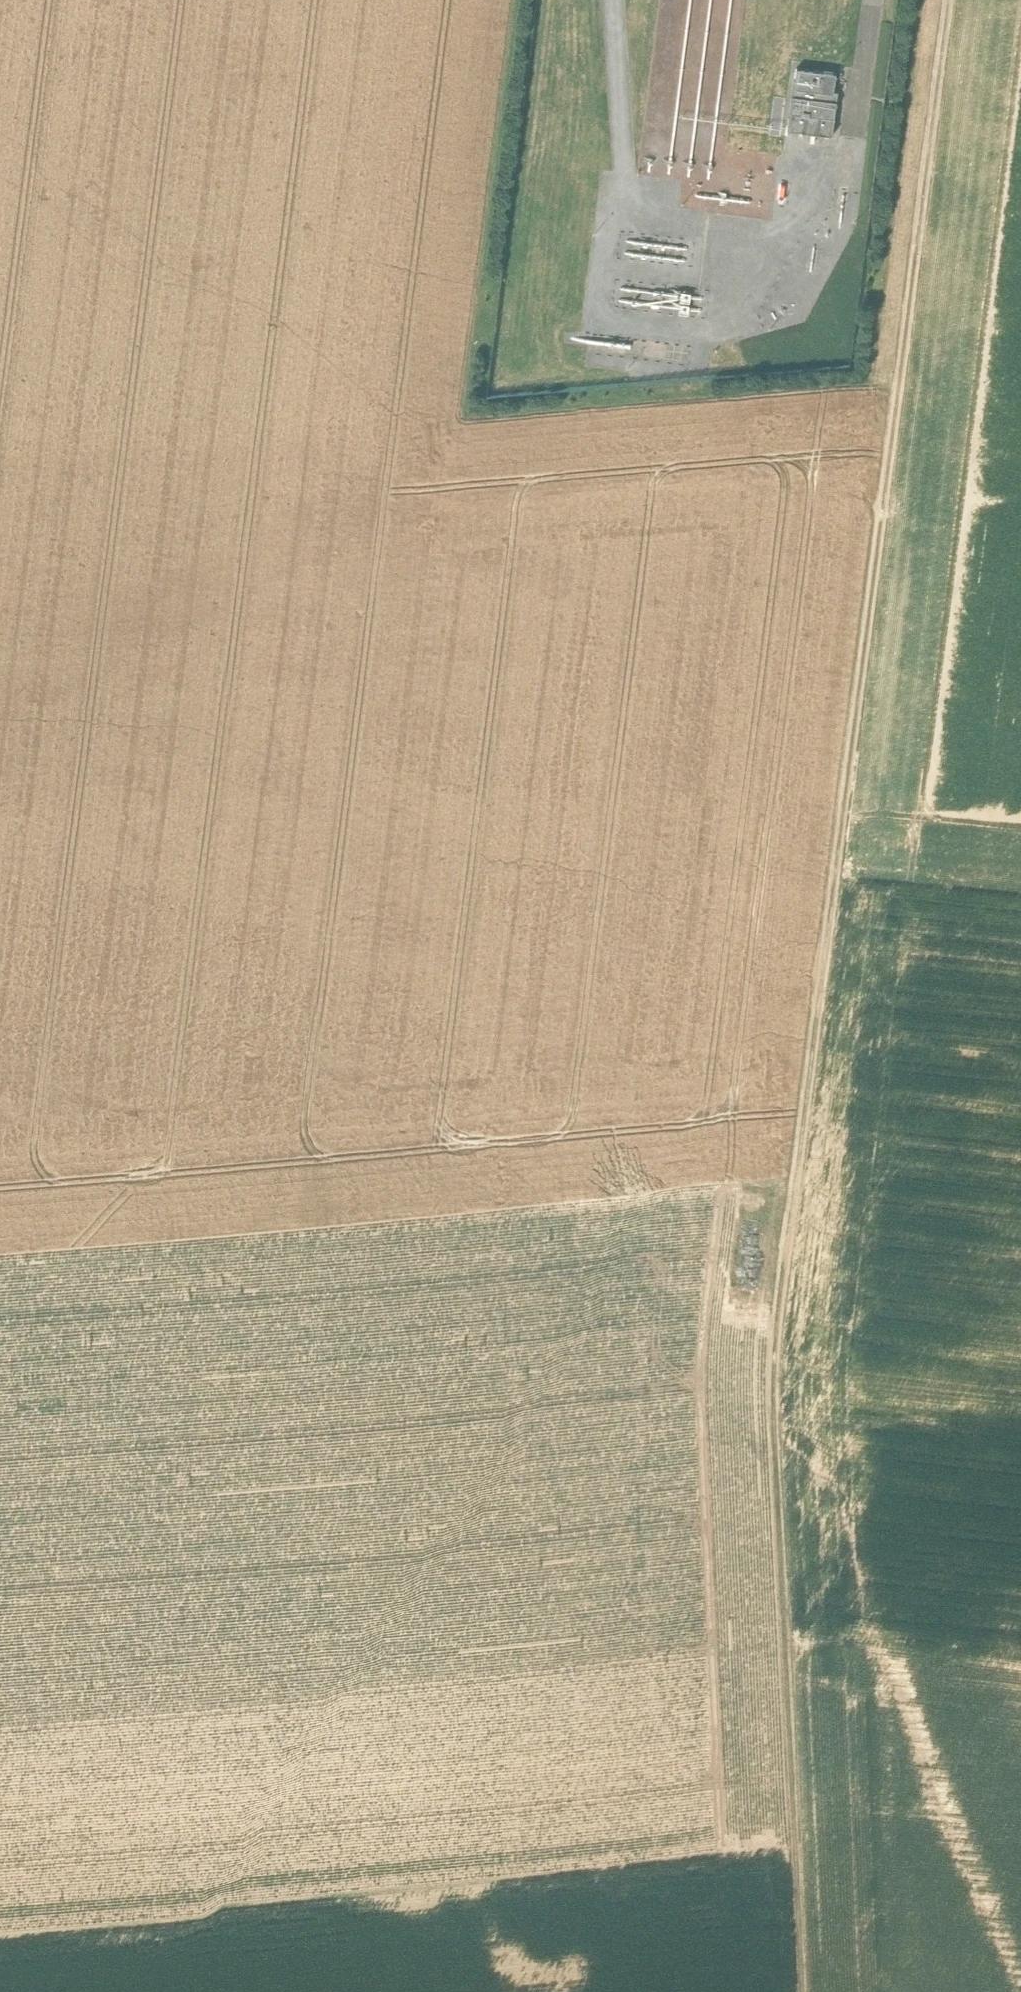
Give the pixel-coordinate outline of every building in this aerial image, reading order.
[(796,67),(789,130),(832,135),(838,90),(834,89),(836,72),(796,67)]
